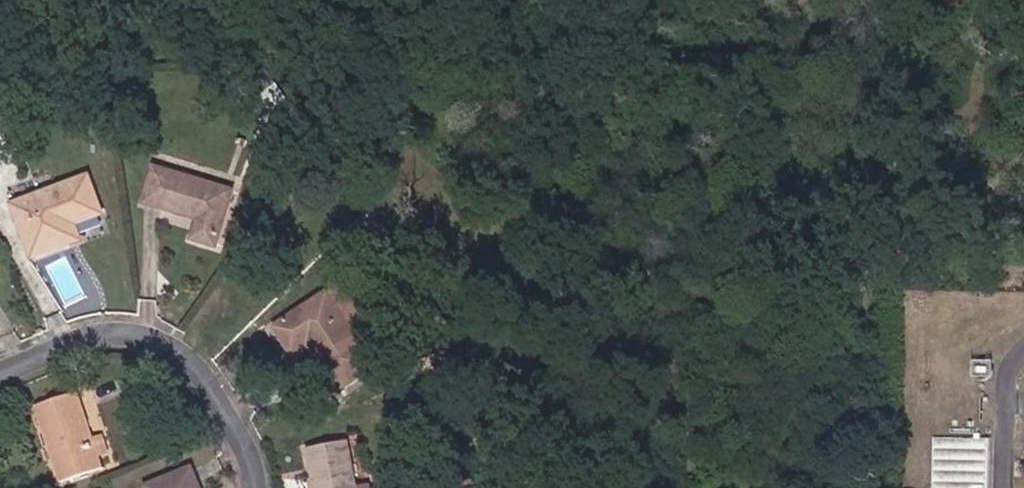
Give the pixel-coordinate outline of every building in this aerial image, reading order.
[(243,192),(163,165),(151,205),(204,220),(197,243),(227,251),(243,192)] [(96,174),(15,202),(36,261),(91,242),(85,226),(112,217),(96,174)] [(348,281),(280,325),(296,354),(314,344),(350,390),(387,367),(358,323),(371,314),(348,281)] [(84,394),(40,407),(66,485),(110,470),(84,394)] [(941,434),(936,487),(991,487),(995,438),(941,434)] [(312,448),(319,487),(381,487),(380,483),(366,486),(356,441),(312,448)] [(149,486),(150,487),(211,487),(200,466),(149,486)]
